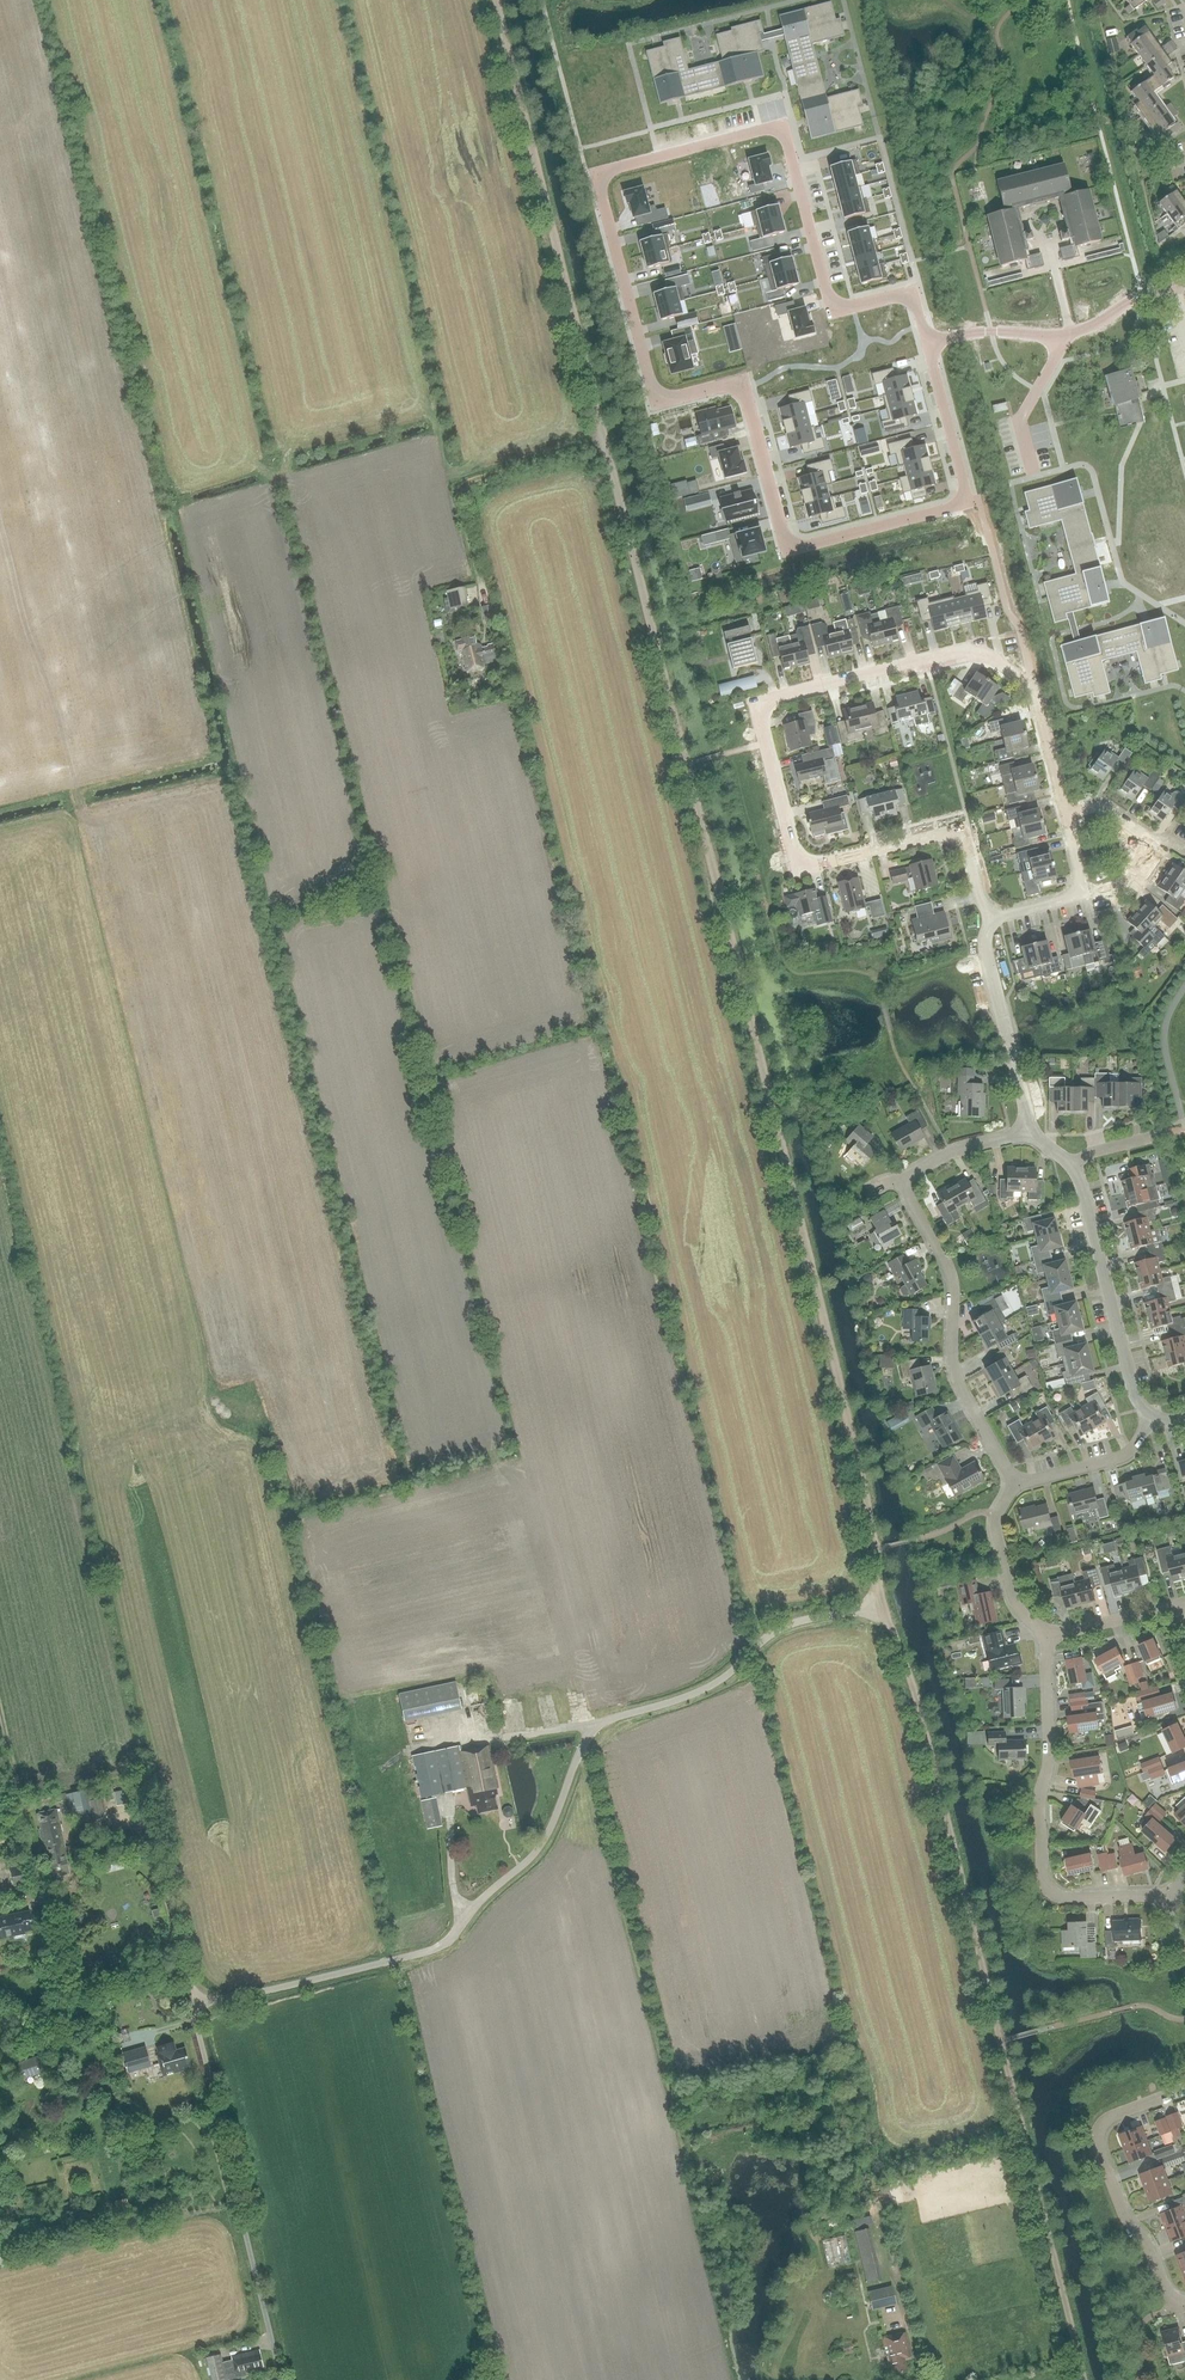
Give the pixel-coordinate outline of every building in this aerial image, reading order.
[(1143,3),(1141,0),(1125,0),(1129,5),(1124,9),(1128,14),(1143,3)] [(1152,2),(1157,9),(1161,6),(1157,0),(1155,0),(1152,2)] [(658,48),(645,51),(659,104),(672,101),(672,102),(673,101),(685,98),(684,94),(695,91),(696,95),(712,90),(711,87),(724,83),(725,87),(750,80),(750,81),(751,81),(751,80),(764,77),(758,53),(764,52),(761,41),(783,35),(788,54),(792,53),(795,66),(791,67),(792,71),(793,71),(796,84),(795,84),(795,85),(796,85),(807,126),(806,126),(806,127),(807,127),(811,140),(863,126),(860,113),(855,114),(854,109),(863,107),(858,90),(826,98),(812,44),(844,36),(840,19),(831,21),(830,16),(834,15),(831,2),(778,16),(782,30),(763,34),(760,20),(730,28),(731,31),(715,35),(722,61),(688,70),(680,38),(662,42),(665,52),(660,53),(658,48)] [(1138,55),(1156,42),(1144,27),(1137,32),(1136,31),(1126,38),(1131,44),(1130,44),(1138,55)] [(1106,40),(1109,54),(1116,52),(1113,39),(1106,40)] [(1174,45),(1171,41),(1164,45),(1167,50),(1174,45)] [(1156,42),(1138,55),(1146,66),(1163,53),(1156,42)] [(1174,45),(1167,50),(1170,54),(1174,51),(1177,49),(1174,45)] [(1163,53),(1146,66),(1153,76),(1171,63),(1163,53)] [(1148,79),(1156,90),(1173,77),(1169,72),(1174,68),(1171,63),(1153,76),(1148,79)] [(1134,106),(1151,93),(1156,90),(1148,79),(1131,92),(1135,97),(1130,101),(1134,106)] [(1159,104),(1151,93),(1134,106),(1141,116),(1159,104)] [(1149,127),(1166,114),(1159,104),(1141,116),(1149,127)] [(1166,114),(1149,127),(1157,138),(1161,135),(1165,132),(1169,129),(1173,126),(1174,125),(1166,114)] [(755,185),(748,186),(750,194),(764,191),(762,184),(771,181),(767,167),(770,166),(767,155),(749,160),(755,185)] [(856,160),(830,167),(833,181),(854,175),(859,174),(856,160)] [(1011,210),(987,216),(999,267),(1025,260),(1028,270),(1044,266),(1041,253),(1028,257),(1024,241),(1033,239),(1031,231),(1022,233),(1016,208),(1059,198),(1067,230),(1058,232),(1060,241),(1069,238),(1071,246),(1059,249),(1062,261),(1079,257),(1076,247),(1101,241),(1088,190),(1064,196),(1063,192),(1070,190),(1063,165),(996,182),(1003,207),(1009,205),(1011,210)] [(854,175),(833,181),(836,193),(857,188),(854,175)] [(1158,203),(1166,214),(1184,201),(1172,186),(1167,189),(1171,194),(1158,203)] [(857,188),(836,193),(840,206),(863,200),(860,187),(857,188)] [(642,190),(624,195),(627,206),(629,205),(633,220),(642,218),(645,227),(668,221),(665,211),(656,213),(654,208),(648,210),(642,190)] [(863,200),(840,206),(843,219),(870,212),(866,199),(863,200)] [(1166,214),(1174,224),(1180,219),(1184,216),(1184,203),(1184,201),(1166,214)] [(778,205),(750,212),(754,226),(756,225),(781,219),(778,205)] [(781,219),(756,225),(760,239),(785,233),(781,219)] [(1177,229),(1184,224),(1180,219),(1174,224),(1177,229)] [(867,227),(847,232),(850,246),(871,241),(871,240),(867,227)] [(667,234),(639,241),(643,255),(668,249),(670,248),(667,234)] [(871,241),(850,246),(854,259),(874,253),(875,254),(877,253),(874,239),(871,240),(871,241)] [(668,249),(643,255),(646,269),(671,262),(668,249)] [(874,253),(854,259),(857,271),(878,266),(877,265),(875,254),(874,253)] [(776,254),(762,258),(767,278),(795,271),(791,257),(777,261),(776,254)] [(878,266),(857,271),(861,285),(887,278),(883,264),(877,265),(878,266)] [(673,268),(664,271),(665,277),(675,274),(673,268)] [(795,271),(767,278),(771,292),(765,294),(767,302),(785,297),(782,289),(798,285),(795,271)] [(667,290),(653,293),(657,307),(679,301),(679,302),(684,301),(681,286),(689,284),(687,275),(665,281),(667,290)] [(679,301),(657,307),(660,321),(682,315),(679,302),(679,301)] [(795,338),(814,333),(811,322),(808,323),(804,308),(795,311),(793,302),(775,306),(777,316),(789,313),(795,338)] [(735,324),(725,327),(727,337),(738,334),(735,324)] [(678,340),(664,344),(666,352),(664,355),(666,363),(669,364),(671,373),(692,368),(686,348),(695,345),(690,327),(675,331),(678,340)] [(892,369),(872,374),(875,385),(882,383),(885,394),(885,395),(910,388),(906,375),(894,378),(892,369)] [(1144,423),(1139,402),(1134,384),(1130,370),(1129,370),(1130,371),(1106,377),(1120,428),(1136,424),(1143,422),(1144,423)] [(835,380),(827,382),(829,391),(838,389),(835,380)] [(885,394),(882,395),(885,408),(913,401),(910,388),(885,395),(885,394)] [(809,391),(788,396),(791,405),(779,408),(783,422),(807,415),(804,403),(811,401),(809,391)] [(913,401),(885,408),(889,420),(882,422),(884,432),(907,426),(905,418),(917,415),(913,401)] [(701,435),(684,439),(686,448),(713,441),(712,440),(728,436),(726,429),(733,427),(728,409),(714,412),(714,409),(695,414),(701,435)] [(807,415),(783,422),(786,434),(811,428),(811,427),(807,415)] [(811,428),(786,434),(790,448),(801,445),(804,454),(824,448),(821,438),(817,439),(813,427),(811,427),(811,428)] [(854,431),(858,444),(867,442),(865,435),(863,436),(861,429),(854,431)] [(910,439),(887,445),(890,455),(894,454),(898,467),(903,465),(903,464),(928,458),(924,445),(913,448),(910,439)] [(723,445),(708,449),(711,459),(719,457),(724,478),(745,473),(742,462),(740,463),(736,449),(725,452),(723,445)] [(859,448),(861,454),(870,452),(868,445),(859,448)] [(928,458),(903,464),(903,465),(906,477),(907,478),(931,471),(928,458)] [(830,460),(807,466),(809,475),(797,478),(801,492),(826,485),(826,486),(831,484),(828,471),(832,470),(830,460)] [(906,477),(899,479),(903,493),(910,491),(912,500),(925,496),(923,488),(935,484),(931,471),(907,478),(906,477)] [(1147,484),(1157,491),(1163,482),(1154,475),(1147,484)] [(1076,479),(1023,493),(1027,506),(1032,505),(1033,509),(1024,512),(1028,529),(1060,521),(1075,574),(1043,583),(1053,623),(1068,620),(1074,642),(1059,646),(1074,698),(1087,695),(1085,690),(1090,688),(1093,698),(1110,693),(1101,661),(1135,652),(1144,684),(1161,680),(1159,670),(1164,669),(1165,674),(1178,670),(1164,618),(1151,621),(1151,620),(1150,620),(1150,621),(1138,624),(1139,628),(1128,631),(1127,627),(1111,632),(1112,636),(1099,639),(1098,635),(1079,640),(1071,613),(1109,603),(1106,590),(1107,590),(1106,589),(1099,564),(1095,565),(1092,552),(1095,551),(1094,548),(1095,548),(1095,547),(1094,547),(1091,534),(1092,534),(1091,533),(1091,534),(1086,516),(1082,517),(1079,505),(1083,504),(1080,492),(1080,491),(1079,491),(1076,479)] [(826,485),(801,492),(804,504),(829,498),(829,497),(826,486),(826,485)] [(733,495),(721,498),(726,521),(757,513),(751,491),(740,493),(739,492),(738,492),(739,494),(734,495),(734,493),(733,494),(733,495)] [(711,503),(709,493),(695,496),(697,507),(711,503)] [(829,498),(804,504),(808,518),(820,515),(822,524),(845,518),(842,507),(835,509),(832,496),(829,497),(829,498)] [(737,534),(729,536),(733,550),(738,549),(740,557),(742,556),(743,559),(756,556),(755,553),(764,551),(758,529),(737,535),(737,534)] [(1159,570),(1167,575),(1173,565),(1164,560),(1159,570)] [(736,564),(725,567),(727,573),(738,570),(736,564)] [(977,590),(965,594),(965,597),(966,596),(972,621),(986,618),(983,606),(992,604),(987,584),(976,586),(977,590)] [(452,608),(466,605),(462,588),(448,591),(452,608)] [(954,599),(953,600),(960,624),(972,621),(966,596),(965,597),(954,599)] [(953,597),(940,600),(947,628),(960,624),(953,600),(954,599),(953,597)] [(927,599),(916,601),(922,622),(930,619),(933,631),(947,628),(940,600),(928,603),(927,599)] [(804,601),(785,606),(788,615),(807,610),(804,601)] [(481,607),(485,625),(495,623),(491,604),(481,607)] [(880,621),(885,644),(898,640),(894,624),(902,622),(898,607),(885,610),(887,620),(880,621)] [(869,612),(866,613),(856,616),(860,630),(868,628),(872,647),(885,644),(880,621),(872,623),(869,612)] [(835,633),(841,655),(854,652),(849,635),(857,633),(853,619),(846,621),(846,620),(833,623),(835,633)] [(835,633),(828,635),(826,626),(821,623),(811,625),(815,643),(824,641),(828,658),(841,655),(835,633)] [(796,666),(809,663),(805,646),(812,644),(808,626),(797,629),(796,632),(796,635),(789,636),(796,666)] [(784,670),(796,666),(789,636),(776,640),(775,634),(767,636),(771,654),(779,652),(784,670)] [(456,652),(461,651),(466,673),(484,668),(482,656),(489,654),(490,656),(495,655),(493,644),(487,645),(487,647),(482,648),(481,645),(479,644),(476,645),(474,636),(461,639),(461,641),(454,643),(456,652)] [(757,663),(751,639),(727,645),(733,669),(757,663)] [(975,699),(987,680),(976,673),(966,688),(961,684),(952,696),(961,702),(967,694),(975,699)] [(745,690),(742,679),(736,680),(739,692),(745,690)] [(998,688),(987,680),(975,699),(982,704),(976,713),(985,719),(994,706),(988,703),(998,688)] [(913,718),(915,726),(928,723),(926,714),(934,712),(930,698),(920,700),(918,691),(906,694),(913,718)] [(891,723),(913,718),(906,694),(895,697),(898,706),(887,709),(891,723)] [(857,707),(863,730),(873,728),(875,735),(888,732),(884,716),(876,718),(872,703),(857,707)] [(853,733),(863,730),(857,707),(842,711),(846,726),(838,728),(842,744),(855,740),(853,733)] [(805,726),(815,724),(812,711),(798,715),(800,721),(784,725),(791,750),(810,746),(805,726)] [(988,723),(991,733),(1001,731),(1003,740),(1025,734),(1021,721),(1004,726),(1003,719),(988,723)] [(828,747),(840,744),(835,725),(823,728),(828,747)] [(1028,747),(1025,734),(1003,740),(1005,748),(995,751),(998,761),(1012,758),(1011,751),(1028,747)] [(795,766),(799,781),(823,775),(825,784),(841,781),(833,748),(809,754),(811,762),(795,766)] [(1105,750),(1101,755),(1097,753),(1089,765),(1092,768),(1090,771),(1103,780),(1113,765),(1120,770),(1132,753),(1125,748),(1117,759),(1105,750)] [(1002,776),(1004,785),(1035,777),(1032,764),(1015,769),(1013,762),(999,766),(1002,777),(1002,776)] [(1150,790),(1160,776),(1153,771),(1147,779),(1134,770),(1119,791),(1132,800),(1142,786),(1150,790)] [(1035,777),(1004,785),(1006,794),(1009,804),(1023,801),(1022,794),(1039,790),(1035,777)] [(880,794),(886,818),(897,815),(895,806),(905,803),(902,789),(880,794)] [(1181,794),(1181,793),(1180,793),(1178,792),(1177,792),(1175,792),(1174,792),(1173,793),(1172,793),(1171,794),(1170,796),(1164,791),(1149,812),(1162,821),(1172,806),(1179,811),(1184,802),(1184,793),(1183,791),(1181,794)] [(875,821),(886,818),(880,794),(858,800),(862,814),(873,812),(875,821)] [(824,810),(807,814),(812,833),(824,830),(825,835),(848,829),(844,813),(839,814),(838,808),(849,805),(847,795),(832,799),(835,807),(824,810)] [(1008,821),(1013,819),(1015,828),(1020,827),(1042,821),(1039,809),(1021,813),(1020,807),(1005,810),(1008,821)] [(1045,834),(1042,821),(1020,827),(1022,836),(1012,838),(1015,849),(1030,845),(1028,839),(1045,834)] [(1036,848),(1016,853),(1021,873),(1031,870),(1053,865),(1050,852),(1037,855),(1036,848)] [(911,865),(911,867),(890,872),(893,884),(904,881),(904,878),(909,877),(908,874),(913,873),(917,891),(937,886),(930,860),(911,865)] [(1184,872),(1173,864),(1165,875),(1184,889),(1184,887),(1184,872)] [(1056,877),(1053,865),(1031,870),(1021,873),(1023,881),(1027,897),(1042,893),(1039,882),(1056,877)] [(1184,889),(1165,875),(1157,887),(1169,895),(1165,901),(1178,910),(1184,900),(1184,899),(1179,895),(1184,889)] [(872,919),(885,916),(881,899),(864,903),(858,878),(838,883),(845,913),(869,907),(872,919)] [(787,907),(795,905),(797,905),(799,916),(813,912),(816,926),(832,922),(826,896),(818,898),(815,889),(808,891),(808,888),(803,890),(803,892),(784,897),(787,907)] [(1159,921),(1164,925),(1169,929),(1178,919),(1162,905),(1157,911),(1146,900),(1136,911),(1154,927),(1159,921)] [(914,907),(917,918),(912,919),(918,944),(950,936),(944,913),(934,915),(931,903),(914,907)] [(1136,911),(1127,921),(1135,928),(1130,933),(1133,936),(1133,937),(1144,947),(1150,941),(1155,946),(1164,936),(1154,927),(1136,911)] [(1090,930),(1077,933),(1085,965),(1109,959),(1105,941),(1093,944),(1090,930)] [(1085,965),(1077,933),(1064,937),(1068,954),(1062,955),(1066,970),(1076,967),(1085,965)] [(1047,941),(1034,944),(1042,976),(1044,978),(1049,977),(1050,974),(1061,971),(1057,956),(1051,958),(1047,941)] [(1023,981),(1042,976),(1034,944),(1021,947),(1024,960),(1012,963),(1015,975),(1021,974),(1023,981)] [(1095,1097),(1095,1074),(1095,1078),(1080,1078),(1080,1088),(1072,1088),(1072,1114),(1087,1114),(1087,1102),(1094,1102),(1094,1097),(1095,1097)] [(1095,1074),(1095,1097),(1103,1097),(1103,1109),(1118,1109),(1118,1084),(1110,1084),(1110,1074),(1095,1074)] [(958,1076),(958,1096),(961,1096),(960,1117),(982,1117),(982,1109),(984,1109),(985,1098),(982,1098),(983,1084),(973,1084),(973,1076),(958,1076)] [(1049,1078),(1049,1095),(1049,1102),(1057,1102),(1057,1114),(1072,1114),(1072,1088),(1064,1088),(1064,1078),(1049,1078)] [(1141,1098),(1141,1090),(1141,1078),(1129,1078),(1129,1082),(1126,1082),(1126,1084),(1118,1084),(1118,1109),(1133,1109),(1133,1098),(1141,1098)] [(920,1130),(927,1126),(918,1110),(906,1117),(910,1124),(891,1135),(900,1150),(923,1136),(920,1130)] [(863,1166),(876,1152),(867,1144),(873,1138),(859,1125),(845,1141),(852,1147),(845,1155),(853,1162),(855,1159),(863,1166)] [(1167,1159),(1158,1161),(1161,1172),(1169,1169),(1167,1159)] [(1130,1179),(1122,1181),(1125,1194),(1147,1189),(1147,1188),(1157,1185),(1154,1173),(1152,1174),(1150,1164),(1128,1170),(1130,1179)] [(1021,1168),(1014,1168),(1014,1166),(1007,1166),(1007,1180),(1000,1179),(999,1199),(1006,1199),(1006,1197),(1013,1197),(1013,1191),(1021,1191),(1021,1168)] [(1021,1168),(1021,1191),(1028,1191),(1028,1200),(1042,1200),(1042,1183),(1035,1183),(1035,1180),(1035,1169),(1021,1168)] [(951,1187),(962,1205),(970,1201),(973,1207),(985,1200),(973,1179),(967,1182),(965,1179),(951,1187)] [(1153,1208),(1154,1209),(1160,1207),(1159,1200),(1160,1199),(1157,1185),(1147,1188),(1147,1189),(1125,1194),(1129,1207),(1144,1203),(1145,1210),(1153,1208)] [(954,1209),(962,1205),(951,1187),(938,1194),(942,1202),(936,1206),(947,1226),(959,1219),(954,1209)] [(1125,1223),(1128,1236),(1150,1231),(1150,1230),(1148,1223),(1157,1221),(1154,1209),(1153,1208),(1145,1210),(1139,1212),(1140,1219),(1125,1223)] [(884,1210),(869,1218),(876,1230),(873,1232),(883,1249),(893,1243),(891,1240),(901,1235),(894,1220),(890,1222),(884,1210)] [(1036,1238),(1057,1232),(1054,1219),(1042,1222),(1040,1215),(1023,1219),(1026,1232),(1034,1230),(1036,1238)] [(853,1231),(863,1225),(859,1218),(849,1224),(853,1231)] [(1159,1228),(1150,1230),(1150,1231),(1128,1236),(1132,1249),(1147,1245),(1149,1252),(1164,1248),(1159,1228)] [(977,1240),(971,1229),(961,1235),(967,1246),(977,1240)] [(1061,1246),(1057,1232),(1036,1238),(1038,1245),(1030,1247),(1033,1261),(1051,1256),(1049,1249),(1061,1246)] [(1139,1276),(1160,1271),(1158,1263),(1167,1261),(1164,1248),(1149,1252),(1150,1259),(1135,1263),(1139,1276)] [(899,1274),(905,1285),(901,1287),(900,1291),(902,1296),(906,1297),(910,1294),(926,1285),(919,1271),(921,1270),(915,1259),(907,1264),(902,1255),(888,1263),(895,1276),(899,1274)] [(1047,1279),(1068,1274),(1064,1260),(1052,1263),(1051,1256),(1033,1261),(1037,1274),(1045,1272),(1047,1279)] [(1162,1278),(1160,1271),(1139,1276),(1142,1289),(1157,1285),(1159,1292),(1174,1288),(1171,1276),(1162,1278)] [(1044,1302),(1061,1298),(1059,1291),(1071,1288),(1068,1274),(1047,1279),(1049,1287),(1041,1289),(1044,1302)] [(1149,1316),(1171,1310),(1169,1303),(1177,1301),(1174,1288),(1159,1292),(1161,1299),(1145,1303),(1149,1316)] [(1063,1305),(1061,1298),(1044,1302),(1047,1316),(1056,1314),(1058,1321),(1078,1316),(1075,1302),(1063,1305)] [(979,1335),(999,1324),(1005,1320),(1001,1312),(994,1299),(980,1307),(984,1315),(972,1322),(979,1335)] [(903,1329),(912,1329),(912,1341),(928,1341),(928,1318),(918,1317),(918,1310),(904,1310),(903,1329)] [(1172,1318),(1171,1310),(1149,1316),(1152,1329),(1167,1325),(1169,1332),(1176,1330),(1184,1328),(1181,1316),(1172,1318)] [(1055,1344),(1072,1340),(1070,1333),(1082,1330),(1078,1316),(1058,1321),(1059,1329),(1051,1331),(1055,1344)] [(1003,1349),(1007,1347),(1017,1341),(1013,1334),(1006,1337),(999,1324),(979,1335),(987,1349),(999,1342),(1003,1349)] [(1034,1327),(1035,1341),(1044,1340),(1043,1326),(1034,1327)] [(1184,1349),(1184,1328),(1176,1330),(1178,1337),(1163,1341),(1166,1354),(1184,1349)] [(1064,1364),(1089,1358),(1086,1344),(1074,1347),(1072,1340),(1055,1344),(1058,1357),(1062,1357),(1064,1364)] [(1013,1359),(1007,1347),(1003,1349),(993,1355),(997,1362),(985,1369),(992,1383),(1012,1372),(1007,1363),(1013,1359)] [(1166,1354),(1169,1367),(1184,1363),(1184,1367),(1184,1349),(1166,1354)] [(881,1355),(881,1367),(895,1367),(895,1355),(881,1355)] [(1093,1371),(1089,1358),(1064,1364),(1066,1372),(1062,1373),(1065,1386),(1082,1381),(1081,1375),(1093,1371)] [(916,1396),(936,1391),(930,1366),(920,1368),(918,1359),(899,1363),(902,1376),(911,1374),(916,1396)] [(1017,1380),(1012,1372),(992,1383),(1000,1396),(1012,1389),(1016,1397),(1032,1388),(1025,1376),(1017,1380)] [(1047,1391),(1055,1388),(1054,1381),(1045,1383),(1047,1391)] [(1081,1408),(1092,1429),(1105,1422),(1098,1408),(1104,1405),(1097,1392),(1085,1399),(1088,1404),(1081,1408)] [(1030,1422),(1042,1444),(1055,1436),(1047,1423),(1053,1419),(1046,1407),(1035,1413),(1037,1418),(1030,1422)] [(1080,1436),(1092,1429),(1081,1408),(1073,1412),(1070,1407),(1059,1413),(1066,1426),(1072,1423),(1080,1436)] [(944,1447),(960,1438),(946,1413),(936,1418),(931,1408),(916,1417),(922,1427),(930,1423),(944,1447)] [(899,1425),(909,1419),(905,1412),(895,1418),(899,1425)] [(1029,1451),(1042,1444),(1030,1422),(1023,1426),(1019,1419),(1007,1426),(1015,1441),(1021,1437),(1029,1451)] [(955,1496),(983,1480),(979,1473),(980,1472),(974,1462),(960,1470),(953,1456),(937,1464),(955,1496)] [(1171,1489),(1166,1472),(1165,1468),(1157,1470),(1158,1474),(1153,1476),(1153,1472),(1139,1476),(1145,1499),(1159,1495),(1158,1492),(1171,1489)] [(1132,1502),(1145,1499),(1139,1476),(1126,1479),(1127,1483),(1114,1486),(1118,1502),(1131,1499),(1132,1502)] [(1100,1518),(1109,1516),(1104,1498),(1097,1500),(1094,1488),(1069,1494),(1071,1503),(1069,1503),(1072,1515),(1097,1508),(1100,1518)] [(1053,1535),(1062,1533),(1058,1516),(1051,1518),(1047,1504),(1031,1509),(1030,1507),(1019,1510),(1024,1529),(1034,1526),(1035,1530),(1051,1526),(1053,1535)] [(1116,1541),(1104,1543),(1106,1552),(1118,1550),(1116,1541)] [(1184,1578),(1184,1564),(1182,1554),(1173,1556),(1170,1546),(1157,1550),(1163,1573),(1171,1571),(1173,1581),(1184,1578)] [(1123,1569),(1129,1592),(1143,1589),(1140,1577),(1147,1575),(1142,1557),(1128,1561),(1130,1567),(1123,1569)] [(1112,1584),(1115,1596),(1129,1592),(1123,1569),(1116,1571),(1114,1564),(1101,1568),(1105,1585),(1112,1584)] [(1081,1605),(1095,1601),(1092,1587),(1100,1585),(1096,1569),(1083,1572),(1085,1580),(1075,1583),(1081,1605)] [(1050,1580),(1055,1597),(1063,1595),(1067,1608),(1081,1605),(1075,1583),(1073,1573),(1059,1577),(1059,1578),(1050,1580)] [(970,1610),(974,1609),(977,1624),(996,1620),(990,1592),(978,1595),(975,1581),(958,1585),(962,1605),(969,1604),(970,1610)] [(1012,1666),(1022,1664),(1020,1656),(1017,1657),(1014,1645),(1005,1647),(1001,1631),(983,1636),(987,1651),(986,1651),(991,1670),(1011,1665),(1012,1666)] [(1148,1665),(1162,1659),(1153,1639),(1139,1645),(1148,1665)] [(1099,1657),(1099,1658),(1096,1660),(1106,1679),(1118,1673),(1116,1670),(1122,1667),(1120,1664),(1124,1662),(1117,1649),(1105,1655),(1104,1655),(1103,1655),(1102,1655),(1101,1656),(1100,1656),(1100,1657),(1099,1657)] [(1085,1674),(1082,1658),(1067,1661),(1072,1684),(1082,1682),(1084,1689),(1094,1686),(1092,1673),(1085,1674)] [(1139,1661),(1132,1664),(1138,1683),(1139,1682),(1138,1678),(1144,1676),(1139,1661)] [(1138,1683),(1132,1664),(1124,1667),(1130,1685),(1138,1683)] [(975,1686),(974,1677),(966,1678),(967,1687),(975,1686)] [(1004,1717),(1024,1716),(1022,1688),(1009,1689),(1009,1679),(994,1680),(994,1689),(1003,1689),(1004,1717)] [(456,1681),(399,1694),(405,1719),(461,1707),(456,1681)] [(1139,1693),(1159,1687),(1158,1686),(1149,1689),(1147,1681),(1139,1684),(1142,1691),(1139,1692),(1139,1693)] [(1159,1687),(1139,1693),(1139,1694),(1135,1695),(1137,1702),(1161,1695),(1159,1687)] [(1084,1692),(1069,1695),(1070,1703),(1088,1700),(1088,1699),(1095,1698),(1094,1691),(1085,1693),(1084,1692)] [(1145,1702),(1145,1703),(1138,1705),(1142,1719),(1149,1717),(1177,1709),(1173,1694),(1145,1702)] [(1088,1700),(1070,1703),(1072,1712),(1089,1709),(1089,1704),(1088,1700)] [(1090,1714),(1070,1717),(1072,1732),(1099,1729),(1097,1720),(1105,1719),(1103,1702),(1089,1704),(1089,1709),(1090,1714)] [(1174,1752),(1184,1747),(1184,1740),(1177,1724),(1163,1731),(1174,1752)] [(999,1759),(1025,1758),(1025,1740),(1005,1741),(1005,1732),(988,1733),(988,1745),(998,1745),(999,1759)] [(467,1788),(469,1801),(470,1806),(476,1805),(478,1814),(498,1809),(495,1795),(497,1795),(496,1790),(498,1789),(489,1746),(462,1752),(460,1745),(411,1756),(414,1767),(415,1766),(417,1774),(415,1774),(416,1780),(418,1780),(419,1787),(418,1787),(420,1798),(467,1788)] [(1099,1784),(1097,1773),(1102,1772),(1100,1757),(1073,1761),(1076,1777),(1078,1776),(1080,1787),(1099,1784)] [(1143,1772),(1162,1765),(1159,1757),(1140,1764),(1143,1772)] [(1173,1784),(1184,1779),(1184,1763),(1167,1770),(1173,1784)] [(1165,1775),(1162,1765),(1143,1772),(1143,1773),(1148,1771),(1151,1780),(1165,1775)] [(100,1799),(111,1797),(108,1784),(65,1794),(70,1818),(91,1813),(93,1820),(104,1817),(100,1799)] [(1082,1790),(1081,1796),(1095,1799),(1096,1793),(1082,1790)] [(1095,1799),(1081,1796),(1080,1797),(1082,1797),(1081,1799),(1078,1799),(1062,1823),(1075,1832),(1081,1822),(1090,1828),(1101,1811),(1098,1808),(1099,1800),(1095,1799)] [(1156,1804),(1157,1802),(1152,1797),(1146,1805),(1151,1809),(1156,1804)] [(427,1829),(442,1826),(436,1798),(421,1801),(427,1829)] [(1176,1806),(1180,1811),(1176,1815),(1184,1825),(1184,1799),(1184,1798),(1176,1806)] [(1151,1809),(1162,1819),(1167,1813),(1156,1804),(1151,1809)] [(501,1810),(503,1815),(506,1817),(511,1816),(513,1813),(512,1808),(509,1805),(504,1806),(501,1810)] [(65,1847),(62,1833),(64,1833),(62,1824),(60,1824),(57,1809),(37,1814),(40,1829),(39,1829),(43,1848),(45,1847),(47,1857),(49,1857),(51,1868),(67,1864),(65,1855),(68,1855),(67,1847),(65,1847)] [(1152,1821),(1143,1831),(1165,1850),(1175,1839),(1158,1824),(1162,1819),(1151,1809),(1145,1816),(1152,1821)] [(1119,1847),(1122,1860),(1121,1860),(1125,1875),(1128,1874),(1129,1875),(1130,1875),(1131,1875),(1132,1875),(1133,1875),(1134,1874),(1135,1873),(1135,1872),(1148,1868),(1144,1854),(1136,1856),(1133,1843),(1119,1847)] [(1101,1871),(1110,1869),(1107,1852),(1098,1854),(1101,1871)] [(1107,1852),(1110,1869),(1118,1868),(1115,1853),(1108,1854),(1108,1852),(1107,1852)] [(1091,1854),(1065,1860),(1069,1875),(1095,1869),(1091,1854)] [(33,1930),(29,1911),(0,1918),(0,1939),(13,1936),(15,1942),(24,1940),(22,1933),(33,1930)] [(1115,1941),(1142,1940),(1141,1920),(1113,1921),(1114,1931),(1105,1931),(1106,1948),(1116,1947),(1115,1941)] [(1082,1958),(1096,1957),(1095,1943),(1087,1943),(1086,1922),(1069,1923),(1070,1931),(1063,1931),(1064,1947),(1082,1946),(1082,1958)] [(122,2030),(123,2039),(131,2039),(130,2029),(122,2030)] [(175,2053),(173,2044),(154,2049),(156,2056),(155,2056),(161,2079),(181,2073),(181,2071),(188,2069),(184,2051),(175,2053)] [(150,2066),(145,2047),(124,2053),(129,2072),(150,2066)] [(17,2064),(22,2081),(48,2072),(43,2056),(17,2064)] [(1171,2131),(1178,2128),(1183,2126),(1178,2112),(1166,2117),(1171,2131)] [(1170,2131),(1165,2117),(1155,2121),(1161,2135),(1170,2131)] [(1125,2149),(1147,2140),(1141,2127),(1119,2135),(1125,2149)] [(1152,2154),(1147,2140),(1125,2149),(1130,2163),(1152,2154)] [(1157,2160),(1175,2153),(1172,2144),(1154,2151),(1157,2160)] [(1166,2168),(1184,2161),(1184,2158),(1182,2151),(1162,2158),(1166,2168)] [(1145,2188),(1167,2180),(1162,2166),(1140,2175),(1145,2188)] [(1172,2194),(1167,2180),(1145,2188),(1150,2202),(1172,2194)] [(1184,2221),(1184,2212),(1183,2206),(1184,2205),(1184,2197),(1174,2201),(1177,2208),(1161,2214),(1166,2228),(1184,2221)] [(872,2225),(869,2215),(853,2218),(855,2229),(872,2225)] [(1166,2228),(1171,2242),(1184,2236),(1184,2221),(1166,2228)] [(871,2226),(856,2229),(868,2281),(883,2278),(871,2226)] [(1184,2268),(1184,2252),(1176,2255),(1181,2269),(1184,2268)] [(896,2304),(892,2286),(868,2291),(872,2309),(896,2304)] [(1168,2355),(1170,2365),(1184,2361),(1184,2342),(1182,2342),(1179,2329),(1162,2333),(1168,2355)] [(903,2358),(911,2356),(905,2333),(884,2338),(889,2362),(892,2361),(895,2374),(906,2371),(903,2358)] [(246,2375),(245,2372),(249,2371),(263,2367),(259,2350),(231,2357),(231,2360),(223,2362),(221,2353),(204,2357),(210,2379),(227,2379),(236,2377),(246,2375)]
